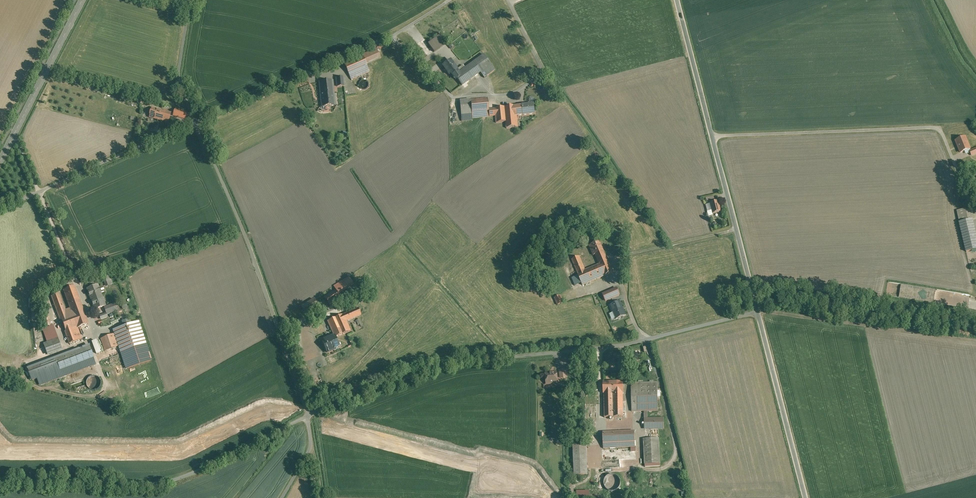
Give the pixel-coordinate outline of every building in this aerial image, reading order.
[(440,35),(429,43),(435,51),(446,43),(440,35)] [(459,73),(455,76),(462,85),(481,72),(491,64),(484,54),(459,73)] [(364,58),(345,65),(351,78),(369,70),(364,58)] [(451,60),(443,66),(444,66),(448,71),(447,72),(450,75),(453,73),(457,70),(451,60)] [(491,64),(481,72),(485,77),(495,70),(491,64)] [(369,70),(351,78),(351,79),(370,71),(369,70)] [(344,77),(336,78),(337,87),(345,86),(344,77)] [(365,80),(364,80),(362,80),(361,81),(360,82),(360,83),(359,84),(359,85),(360,86),(360,87),(361,88),(362,88),(363,89),(364,89),(365,89),(366,88),(367,88),(367,87),(368,86),(368,85),(368,84),(368,83),(368,82),(367,81),(366,81),(366,80),(365,80)] [(333,81),(320,82),(323,106),(335,105),(333,81)] [(488,98),(471,100),(472,114),(490,112),(489,109),(488,98)] [(471,100),(461,100),(463,119),(473,118),(472,114),(471,100)] [(534,105),(527,105),(523,105),(523,106),(516,107),(517,112),(523,111),(524,115),(535,114),(534,105)] [(516,106),(496,108),(496,109),(489,109),(490,112),(490,116),(496,116),(497,122),(507,121),(506,117),(517,116),(517,112),(516,107),(516,106)] [(164,111),(152,108),(152,110),(151,110),(149,114),(151,115),(150,117),(169,122),(171,113),(168,112),(168,111),(164,110),(164,111)] [(184,112),(176,109),(174,115),(183,117),(181,116),(182,111),(184,112)] [(517,116),(506,117),(507,121),(507,129),(519,127),(517,116)] [(466,123),(465,124),(464,125),(463,125),(463,126),(463,127),(462,127),(462,128),(462,129),(462,130),(463,131),(463,132),(464,132),(464,133),(465,133),(466,133),(467,134),(468,134),(469,134),(470,133),(471,133),(472,132),(472,131),(472,130),(473,130),(473,128),(473,127),(472,127),(472,126),(472,125),(471,125),(470,124),(469,124),(468,123),(467,123),(466,123)] [(970,149),(965,137),(956,141),(961,153),(970,149)] [(724,208),(721,196),(710,198),(714,210),(724,208)] [(966,209),(957,211),(960,222),(968,220),(966,209)] [(960,222),(967,252),(975,249),(975,236),(972,219),(968,220),(960,222)] [(599,241),(589,245),(593,254),(595,253),(600,264),(585,270),(579,256),(572,259),(578,273),(583,285),(613,272),(608,261),(603,250),(599,241)] [(349,277),(334,286),(336,289),(338,292),(353,283),(349,277)] [(618,283),(604,289),(607,296),(621,290),(618,283)] [(98,285),(88,289),(90,296),(100,292),(98,285)] [(71,309),(66,310),(60,293),(51,296),(61,323),(63,323),(66,331),(65,332),(69,344),(82,339),(78,328),(89,324),(75,287),(64,291),(71,309)] [(336,289),(324,297),(330,306),(342,298),(338,292),(336,289)] [(563,299),(560,291),(554,294),(558,301),(563,299)] [(100,292),(90,296),(91,299),(92,299),(93,302),(92,302),(95,310),(106,306),(100,292)] [(314,299),(302,306),(307,315),(319,307),(314,299)] [(622,301),(609,305),(612,313),(610,314),(612,321),(628,316),(622,301)] [(358,308),(344,314),(347,321),(361,315),(358,308)] [(344,314),(328,321),(334,335),(335,335),(336,337),(351,330),(347,321),(344,314)] [(139,317),(115,325),(123,346),(147,338),(139,317)] [(54,328),(47,331),(50,339),(57,336),(54,328)] [(113,330),(99,335),(103,347),(117,342),(113,331),(113,330)] [(334,335),(322,341),(327,352),(335,349),(334,347),(339,345),(336,337),(335,335),(334,335)] [(90,339),(29,362),(33,374),(52,367),(55,374),(97,359),(90,339)] [(58,339),(44,344),(47,352),(61,347),(58,339)] [(95,372),(94,372),(93,372),(91,372),(91,373),(90,373),(89,374),(88,374),(88,375),(87,376),(87,377),(87,378),(87,379),(87,380),(87,381),(87,382),(88,383),(89,384),(89,385),(90,386),(91,386),(92,386),(93,387),(94,387),(96,386),(97,386),(98,385),(99,385),(100,384),(100,383),(101,382),(101,381),(101,380),(101,379),(101,378),(101,377),(100,376),(100,375),(99,374),(98,373),(97,373),(96,372),(95,372)] [(550,374),(546,374),(547,384),(553,384),(553,383),(558,383),(557,373),(554,373),(550,373),(550,374)] [(623,393),(623,381),(604,381),(605,393),(623,393)] [(658,383),(632,384),(633,411),(658,411),(658,383)] [(623,393),(605,393),(605,417),(624,417),(623,393)] [(663,419),(645,419),(645,429),(664,428),(663,419)] [(635,432),(603,433),(604,448),(636,447),(635,432)] [(660,439),(644,440),(645,465),(661,464),(660,439)] [(586,441),(573,441),(575,474),(588,474),(586,441)] [(615,475),(614,475),(612,475),(611,475),(609,475),(608,476),(607,476),(607,477),(606,477),(605,478),(605,479),(604,480),(604,481),(604,482),(604,483),(604,484),(604,485),(604,486),(604,487),(605,488),(606,490),(607,490),(608,491),(609,492),(610,492),(611,492),(613,493),(614,492),(616,492),(617,492),(618,491),(619,490),(620,489),(620,488),(621,488),(621,487),(621,486),(621,485),(622,483),(621,482),(621,481),(621,480),(620,479),(619,478),(619,477),(618,476),(617,476),(616,475),(615,475)]
